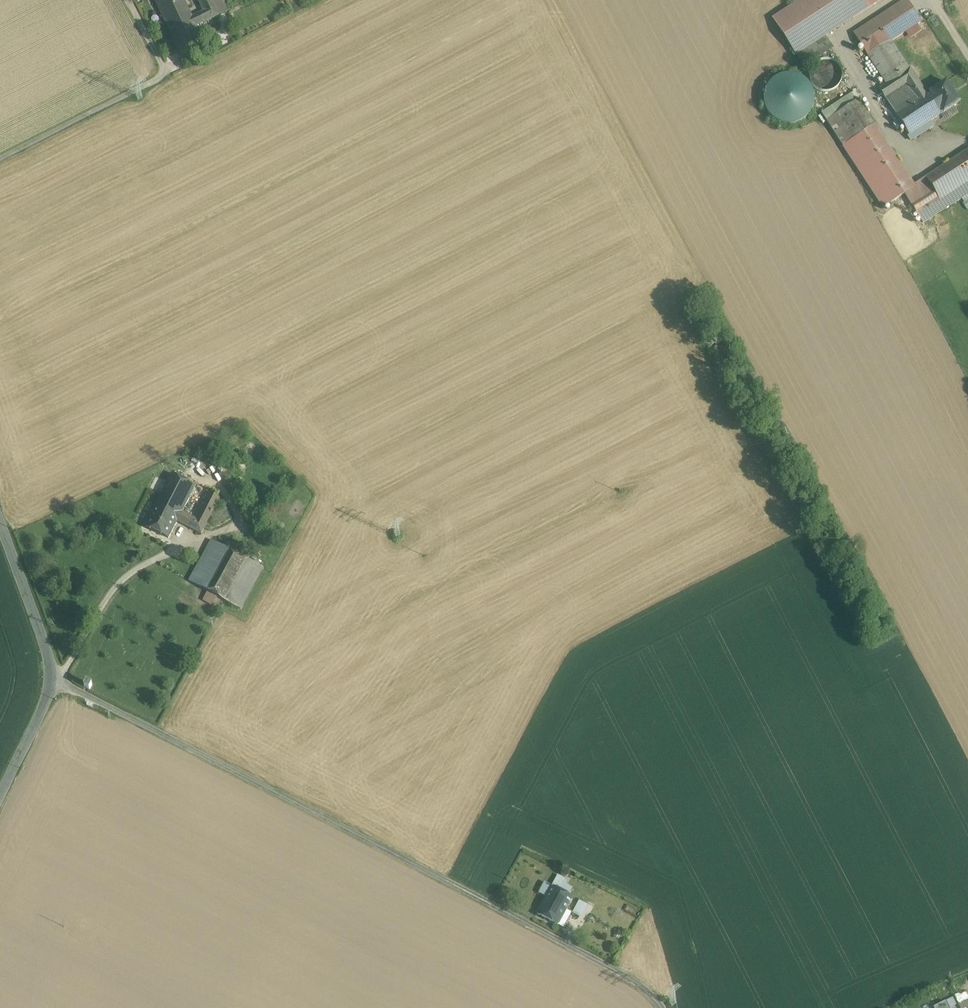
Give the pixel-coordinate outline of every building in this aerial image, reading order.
[(157,3),(168,27),(178,22),(179,26),(183,24),(185,27),(196,22),(192,14),(185,0),(162,0),(157,3)] [(206,10),(210,19),(215,17),(219,15),(213,2),(216,0),(201,0),(206,10)] [(213,2),(219,15),(228,11),(222,0),(216,0),(213,2)] [(774,18),(797,54),(825,36),(869,7),(865,0),(802,0),(774,18)] [(854,33),(868,55),(891,40),(891,41),(921,22),(907,0),(906,0),(854,33)] [(196,22),(185,27),(183,24),(179,26),(178,22),(168,27),(179,48),(202,37),(199,31),(197,26),(210,19),(206,10),(199,13),(198,11),(192,14),(196,22)] [(210,19),(197,26),(199,31),(218,22),(215,17),(210,19)] [(825,36),(797,54),(806,67),(834,48),(825,36)] [(891,40),(868,55),(887,84),(909,69),(891,41),(891,40)] [(841,81),(842,75),(841,69),(837,64),(832,60),(826,59),(820,60),(815,64),(811,69),(810,75),(811,82),(815,87),(820,90),(826,91),(832,90),(838,87),(841,81)] [(927,94),(910,68),(887,84),(879,89),(886,99),(906,86),(916,102),(896,115),(909,135),(931,121),(938,116),(925,96),(927,94)] [(776,120),(786,123),(795,123),(804,118),(810,111),(814,102),(813,92),(809,83),(801,77),(792,74),(782,74),(773,79),(767,86),(764,95),(765,105),(769,114),(776,120)] [(947,81),(930,92),(930,93),(927,94),(925,96),(938,116),(941,115),(944,113),(954,106),(960,102),(947,81)] [(906,86),(886,99),(896,115),(916,102),(906,86)] [(853,93),(822,113),(827,120),(858,100),(853,93)] [(858,100),(827,120),(843,146),(875,126),(858,100)] [(944,113),(941,115),(945,121),(959,113),(954,106),(944,113)] [(934,126),(931,121),(909,135),(913,140),(934,126)] [(914,185),(875,126),(843,146),(883,207),(904,193),(915,187),(914,185)] [(925,178),(933,189),(940,199),(940,200),(967,181),(967,150),(925,178)] [(904,193),(911,204),(933,189),(925,178),(914,185),(915,187),(904,193)] [(940,200),(945,208),(967,194),(967,181),(940,200)] [(933,189),(911,204),(917,214),(940,199),(933,189)] [(940,199),(917,214),(923,223),(945,208),(940,200),(940,199)] [(195,485),(172,473),(156,505),(179,516),(182,511),(195,485)] [(197,518),(182,511),(179,516),(177,521),(202,534),(220,497),(210,492),(197,518)] [(179,516),(156,505),(145,526),(169,537),(177,521),(179,516)] [(213,539),(189,581),(202,588),(226,546),(213,539)] [(248,559),(226,546),(202,588),(207,591),(217,596),(225,601),(248,559)] [(248,559),(225,601),(241,609),(264,567),(248,559)] [(212,605),(217,596),(207,591),(202,599),(212,605)] [(84,687),(90,689),(91,687),(92,684),(90,683),(87,681),(86,684),(84,687)] [(556,875),(555,877),(563,881),(559,889),(570,894),(573,888),(566,885),(568,881),(556,875)] [(563,881),(555,877),(551,885),(559,889),(563,881)] [(539,894),(545,897),(551,886),(545,883),(539,894)] [(559,889),(551,885),(551,886),(545,897),(545,899),(560,906),(562,903),(569,906),(573,896),(570,894),(559,889)] [(560,906),(545,899),(537,914),(559,925),(566,911),(569,906),(562,903),(560,906)] [(579,901),(573,913),(579,916),(585,904),(579,901)] [(566,911),(559,925),(565,928),(572,913),(566,911)] [(957,997),(962,1007),(967,1007),(967,996),(966,993),(957,997)]
